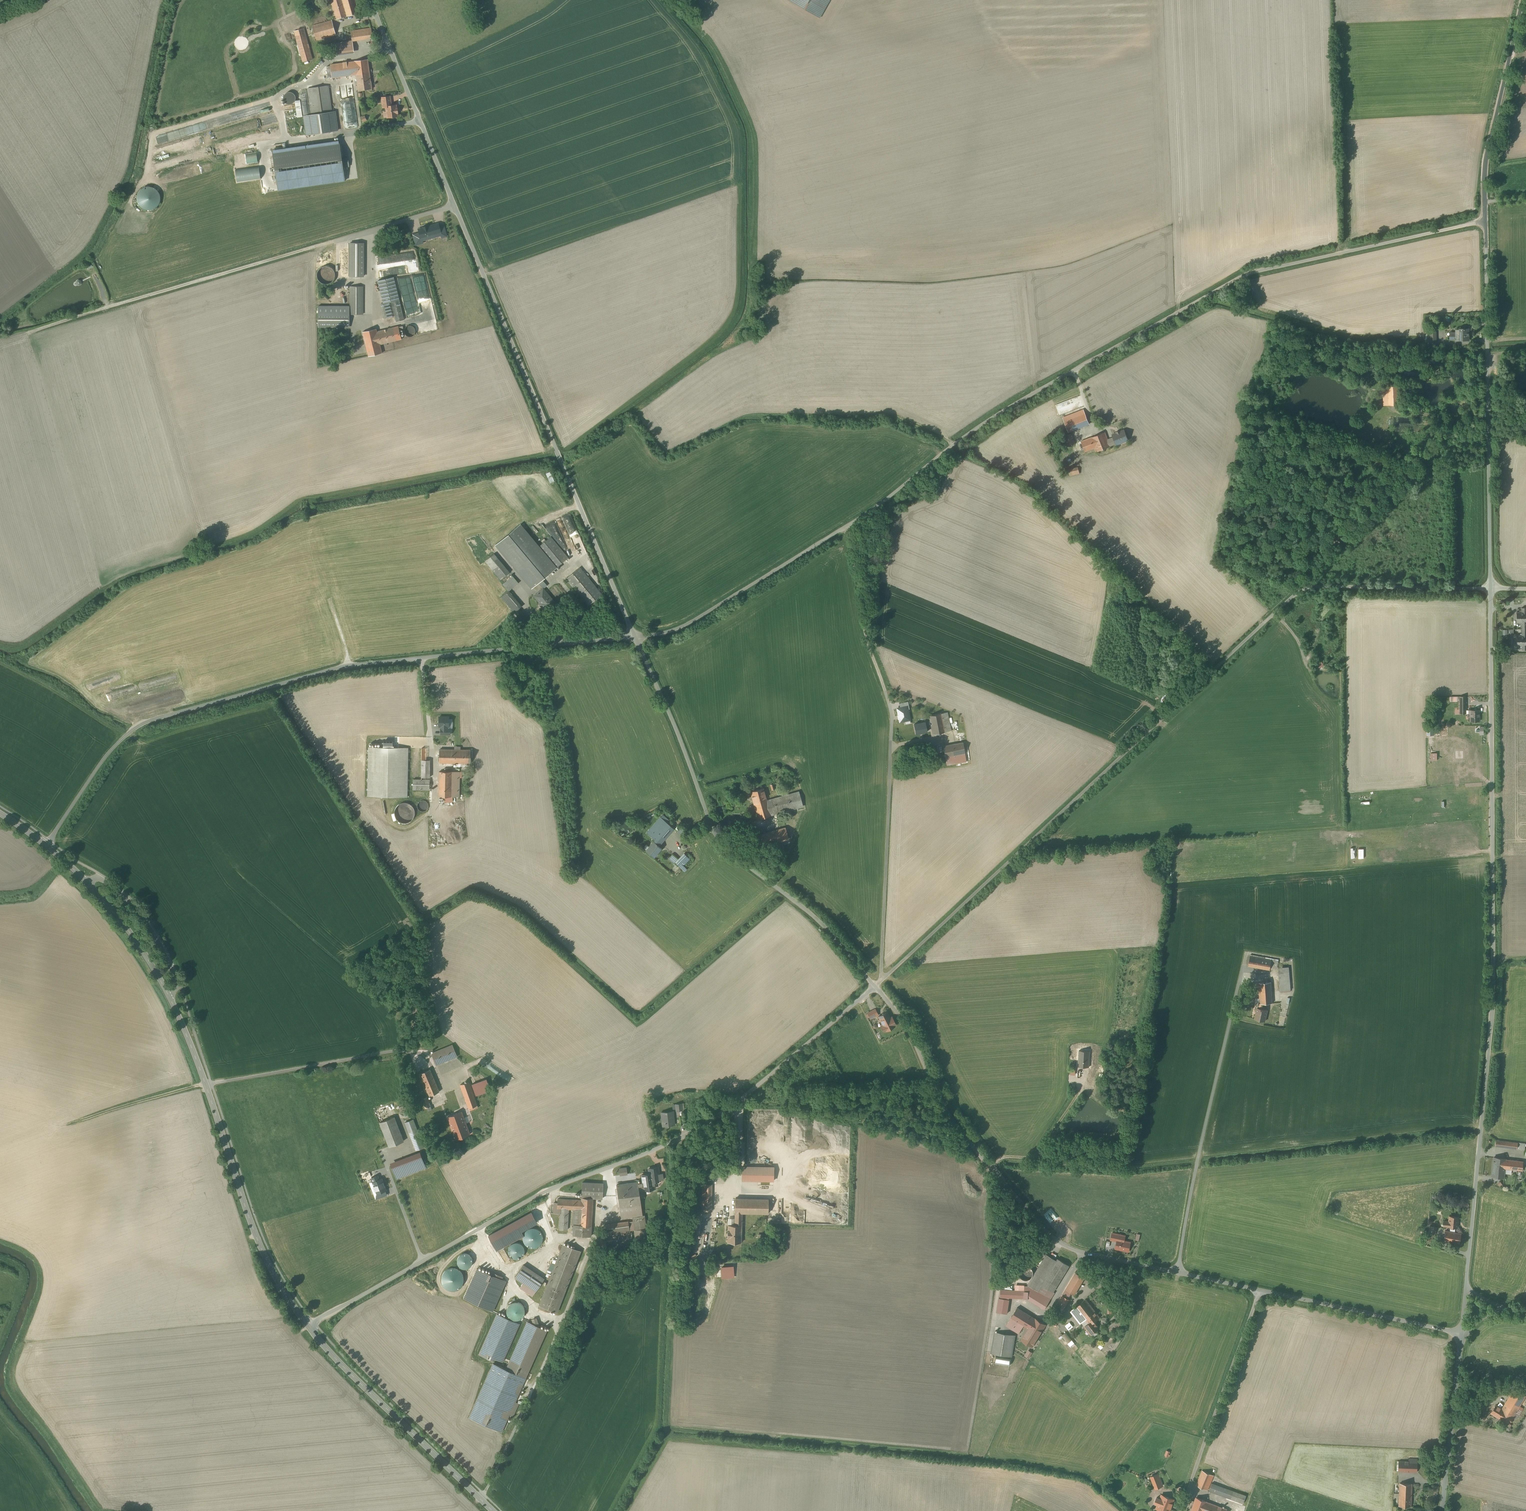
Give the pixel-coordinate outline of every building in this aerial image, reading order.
[(347,16),(342,0),(332,0),(337,19),(347,16)] [(347,16),(360,13),(356,0),(342,0),(347,16)] [(788,0),(819,18),(830,0),(788,0)] [(332,22),(312,27),(315,44),(336,39),(332,22)] [(353,39),(335,41),(336,54),(355,52),(353,41),(373,38),(372,28),(351,31),(353,39)] [(302,29),(292,32),(301,64),(311,61),(302,29)] [(333,78),(357,74),(370,73),(368,59),(331,65),(333,78)] [(328,71),(318,72),(319,79),(329,78),(328,71)] [(372,89),(370,73),(357,74),(359,91),(372,89)] [(329,84),(306,87),(306,89),(309,111),(302,112),(305,135),(335,131),(329,84)] [(384,107),(386,107),(392,106),(390,97),(382,98),(384,107)] [(397,105),(392,106),(386,107),(388,118),(398,116),(397,113),(398,113),(397,108),(397,105)] [(338,142),(272,151),(277,191),(345,181),(338,142)] [(141,188),(138,191),(136,195),(135,199),(136,204),(138,207),(142,210),(145,211),(149,211),(153,210),(156,208),(158,204),(160,201),(160,197),(158,193),(156,190),(153,188),(149,187),(145,187),(141,188)] [(438,224),(418,229),(420,233),(421,240),(430,237),(429,236),(441,233),(439,227),(438,224)] [(414,235),(416,244),(422,243),(421,240),(420,233),(414,235)] [(362,277),(362,243),(347,243),(347,277),(362,277)] [(324,266),(321,266),(318,268),(317,269),(316,272),(316,276),(317,279),(318,281),(321,283),(323,283),(326,283),(329,282),(331,280),(332,277),(333,274),(332,272),(331,269),(330,268),(327,266),(324,266)] [(393,276),(377,280),(383,304),(380,305),(383,318),(394,315),(395,321),(404,319),(393,276)] [(74,282),(77,287),(83,284),(81,279),(74,282)] [(362,287),(349,287),(349,315),(362,315),(362,287)] [(348,326),(348,306),(319,306),(318,326),(348,326)] [(377,332),(377,329),(363,332),(367,352),(369,357),(382,354),(381,348),(380,344),(402,339),(399,327),(377,332)] [(1469,329),(1460,329),(1460,330),(1456,330),(1456,333),(1451,333),(1451,340),(1456,340),(1460,340),(1469,340),(1469,329)] [(1398,385),(1383,385),(1384,405),(1399,404),(1398,385)] [(1083,409),(1062,418),(1067,433),(1089,426),(1083,409)] [(1123,430),(1110,435),(1112,438),(1115,445),(1115,447),(1128,442),(1123,430)] [(1075,444),(1070,433),(1062,437),(1066,447),(1075,444)] [(1097,452),(1115,445),(1112,438),(1107,439),(1105,433),(1080,442),(1084,453),(1096,449),(1097,452)] [(543,587),(544,588),(547,586),(542,579),(566,556),(550,537),(538,547),(518,524),(493,544),(531,588),(538,582),(542,588),(543,587)] [(508,573),(492,554),(484,561),(500,580),(508,573)] [(601,594),(578,568),(565,579),(588,605),(601,594)] [(503,585),(509,591),(519,583),(513,576),(503,585)] [(543,587),(542,588),(533,596),(545,611),(555,603),(544,588),(543,587)] [(522,607),(509,591),(502,597),(515,613),(511,616),(524,631),(532,625),(519,609),(522,607)] [(1525,629),(1525,608),(1522,608),(1522,612),(1517,612),(1517,622),(1522,622),(1522,629),(1525,629)] [(1522,629),(1522,635),(1517,635),(1517,646),(1522,646),(1522,650),(1525,650),(1525,629),(1522,629)] [(896,705),(901,724),(911,722),(907,702),(896,705)] [(1480,721),(1480,710),(1466,710),(1466,714),(1470,713),(1471,721),(1480,721)] [(947,713),(927,716),(928,722),(929,727),(931,735),(950,731),(947,713)] [(447,728),(447,718),(436,717),(436,727),(439,727),(439,734),(449,734),(449,728),(447,728)] [(912,725),(914,736),(926,733),(925,728),(929,727),(928,722),(912,725)] [(962,743),(943,746),(946,766),(966,763),(962,743)] [(367,798),(408,799),(408,748),(369,748),(367,798)] [(470,750),(438,750),(438,764),(470,764),(470,750)] [(428,760),(420,760),(419,778),(413,778),(413,788),(427,788),(428,760)] [(458,772),(438,772),(438,798),(443,798),(443,802),(450,802),(451,797),(458,797),(458,772)] [(753,805),(767,801),(764,788),(749,793),(753,805)] [(767,801),(753,805),(757,819),(802,807),(798,792),(767,801)] [(425,801),(424,801),(422,800),(421,801),(419,801),(417,803),(417,805),(417,807),(418,809),(420,810),(422,810),(424,810),(425,809),(426,808),(427,806),(427,804),(426,803),(425,801)] [(406,803),(402,802),(399,803),(395,804),(394,806),(392,809),(392,811),(392,814),(393,818),(394,819),(397,822),(402,823),(406,822),(409,820),(411,817),(412,814),(412,811),(411,807),(409,804),(406,803)] [(647,833),(655,840),(660,844),(674,829),(668,823),(669,821),(663,815),(647,833)] [(788,841),(785,828),(753,837),(756,850),(788,841)] [(658,846),(660,844),(655,840),(646,851),(654,857),(661,848),(658,846)] [(688,860),(683,854),(676,860),(674,863),(683,873),(687,869),(683,865),(688,860)] [(676,860),(671,856),(667,860),(672,865),(674,863),(676,860)] [(1279,961),(1250,956),(1248,966),(1270,970),(1270,967),(1277,969),(1279,961)] [(1290,972),(1279,972),(1280,991),(1291,990),(1290,972)] [(1267,1010),(1266,1009),(1262,1009),(1263,1006),(1264,1003),(1273,1003),(1271,982),(1253,983),(1253,988),(1259,987),(1261,1003),(1259,1003),(1258,1008),(1257,1008),(1255,1019),(1265,1021),(1267,1010)] [(876,1009),(868,1013),(871,1019),(879,1015),(876,1009)] [(887,1012),(879,1016),(883,1025),(881,1026),(884,1032),(886,1031),(895,1026),(894,1026),(895,1025),(896,1025),(892,1017),(890,1018),(887,1012)] [(430,1029),(420,1035),(423,1039),(432,1032),(430,1029)] [(452,1045),(432,1054),(436,1064),(457,1056),(452,1045)] [(1090,1051),(1079,1051),(1078,1067),(1089,1067),(1090,1051)] [(460,1058),(437,1067),(441,1075),(463,1066),(460,1058)] [(419,1075),(428,1097),(439,1092),(430,1070),(419,1075)] [(486,1079),(472,1084),(476,1095),(491,1090),(486,1079)] [(469,1082),(461,1085),(469,1109),(478,1105),(474,1095),(469,1082)] [(431,1106),(428,1097),(422,1099),(426,1108),(431,1106)] [(457,1100),(429,1110),(433,1124),(449,1119),(456,1139),(470,1135),(457,1100)] [(661,1127),(674,1126),(673,1112),(660,1113),(661,1127)] [(412,1119),(403,1122),(414,1150),(423,1147),(412,1119)] [(387,1139),(380,1142),(382,1147),(389,1144),(390,1147),(403,1141),(396,1121),(382,1126),(387,1139)] [(1518,1143),(1496,1140),(1495,1146),(1517,1149),(1518,1143)] [(383,1150),(382,1147),(380,1142),(380,1141),(364,1147),(368,1157),(373,1155),(373,1154),(383,1150)] [(419,1156),(392,1166),(399,1182),(406,1179),(404,1175),(423,1167),(419,1156)] [(1505,1168),(1506,1159),(1494,1157),(1492,1176),(1504,1178),(1505,1168)] [(1505,1168),(1524,1171),(1525,1163),(1523,1163),(1523,1161),(1506,1159),(1505,1168)] [(772,1163),(741,1162),(740,1192),(772,1193),(772,1163)] [(660,1181),(660,1180),(659,1174),(658,1167),(649,1169),(650,1174),(642,1175),(643,1182),(638,1183),(639,1190),(644,1189),(644,1190),(655,1188),(654,1182),(660,1181)] [(368,1179),(375,1199),(388,1195),(381,1175),(368,1179)] [(582,1198),(593,1198),(602,1199),(603,1183),(583,1182),(582,1198)] [(638,1182),(617,1185),(621,1217),(627,1216),(627,1218),(633,1217),(635,1230),(646,1228),(645,1215),(643,1215),(639,1190),(638,1183),(638,1182)] [(711,1211),(712,1184),(703,1184),(702,1211),(711,1211)] [(581,1200),(558,1199),(557,1203),(554,1203),(553,1213),(560,1214),(559,1229),(567,1230),(568,1209),(573,1209),(572,1235),(591,1236),(593,1198),(582,1198),(581,1200)] [(733,1198),(733,1225),(740,1225),(740,1214),(767,1214),(767,1198),(733,1198)] [(531,1211),(488,1235),(497,1251),(510,1244),(525,1236),(522,1231),(538,1222),(531,1211)] [(1451,1227),(1450,1231),(1455,1232),(1455,1227),(1458,1227),(1459,1216),(1449,1216),(1449,1221),(1449,1227),(1451,1227)] [(627,1222),(605,1224),(606,1234),(628,1231),(627,1222)] [(740,1243),(740,1225),(733,1225),(725,1225),(725,1243),(740,1243)] [(1432,1241),(1437,1227),(1430,1225),(1426,1239),(1432,1241)] [(538,1229),(534,1228),(531,1228),(528,1229),(525,1232),(525,1236),(524,1239),(526,1242),(527,1244),(530,1246),(533,1247),(537,1246),(541,1244),(543,1241),(543,1238),(543,1235),(542,1233),(540,1230),(538,1229)] [(1461,1233),(1455,1232),(1450,1231),(1446,1230),(1444,1240),(1459,1243),(1461,1233)] [(1131,1242),(1120,1240),(1121,1235),(1119,1234),(1117,1241),(1116,1248),(1129,1251),(1131,1242)] [(519,1244),(516,1243),(513,1242),(510,1244),(508,1245),(506,1249),(506,1252),(507,1253),(508,1256),(511,1258),(514,1259),(517,1258),(520,1257),(522,1254),(522,1251),(522,1248),(521,1245),(519,1244)] [(556,1313),(580,1252),(561,1245),(537,1306),(556,1313)] [(466,1269),(469,1267),(471,1266),(472,1263),(472,1261),(472,1258),(471,1256),(469,1255),(467,1254),(464,1253),(462,1254),(459,1255),(458,1258),(457,1260),(457,1263),(458,1266),(461,1268),(463,1269),(466,1269)] [(1047,1254),(1028,1285),(1032,1287),(1044,1294),(1048,1289),(1042,1285),(1057,1261),(1047,1254)] [(1057,1261),(1042,1285),(1048,1289),(1053,1292),(1053,1291),(1069,1265),(1058,1259),(1057,1261)] [(542,1279),(522,1265),(513,1278),(533,1292),(542,1279)] [(456,1289),(459,1288),(462,1285),(463,1282),(464,1278),(463,1275),(461,1272),(459,1270),(456,1268),(453,1268),(450,1268),(447,1269),(444,1271),(442,1275),(441,1278),(442,1282),(443,1285),(446,1288),(449,1290),(453,1290),(456,1289)] [(491,1274),(477,1268),(464,1298),(492,1311),(506,1281),(501,1279),(491,1274)] [(1030,1270),(1029,1269),(1028,1269),(1027,1269),(1026,1269),(1025,1269),(1024,1269),(1023,1269),(1022,1270),(1022,1271),(1021,1272),(1020,1273),(1020,1274),(1020,1275),(1020,1276),(1021,1277),(1021,1278),(1022,1279),(1023,1279),(1023,1280),(1024,1280),(1025,1281),(1026,1281),(1027,1280),(1028,1280),(1029,1280),(1030,1280),(1030,1279),(1031,1278),(1032,1277),(1032,1276),(1032,1275),(1032,1274),(1032,1273),(1032,1272),(1031,1271),(1031,1270),(1030,1270)] [(1076,1272),(1066,1289),(1071,1293),(1074,1295),(1085,1277),(1076,1272)] [(1044,1294),(1032,1287),(1025,1287),(1025,1291),(1029,1291),(1031,1291),(1044,1299),(1046,1295),(1044,1294)] [(1053,1292),(1048,1289),(1044,1294),(1046,1295),(1051,1299),(1055,1292),(1053,1291),(1053,1292)] [(1071,1293),(1066,1289),(1062,1295),(1068,1298),(1071,1293)] [(1025,1291),(1001,1290),(1001,1297),(1009,1298),(1024,1299),(1025,1291)] [(1044,1299),(1031,1291),(1029,1291),(1028,1299),(1040,1306),(1044,1299)] [(1044,1299),(1040,1306),(1045,1309),(1051,1299),(1046,1295),(1044,1299)] [(1062,1295),(1055,1307),(1057,1308),(1056,1312),(1061,1314),(1069,1299),(1068,1298),(1062,1295)] [(1009,1298),(1001,1297),(1000,1298),(999,1298),(997,1312),(1007,1314),(1009,1298)] [(1086,1299),(1071,1311),(1081,1324),(1086,1320),(1085,1318),(1091,1315),(1088,1311),(1092,1307),(1086,1299)] [(516,1320),(519,1320),(522,1318),(524,1315),(525,1312),(525,1309),(523,1306),(521,1304),(519,1303),(517,1302),(514,1302),(512,1302),(510,1304),(508,1306),(507,1308),(506,1311),(507,1314),(508,1317),(510,1319),(513,1320),(516,1320)] [(1100,1317),(1092,1307),(1088,1311),(1091,1315),(1085,1318),(1086,1320),(1089,1324),(1090,1325),(1096,1321),(1100,1317)] [(1035,1319),(1017,1308),(1011,1318),(1024,1325),(1029,1328),(1028,1330),(1034,1334),(1035,1332),(1040,1334),(1045,1325),(1035,1319)] [(519,1324),(497,1314),(479,1354),(493,1360),(494,1357),(502,1361),(519,1324)] [(1024,1325),(1011,1318),(1008,1324),(1020,1332),(1024,1325)] [(1096,1321),(1090,1325),(1089,1324),(1085,1326),(1091,1334),(1099,1328),(1094,1322),(1096,1321)] [(534,1325),(527,1322),(506,1369),(493,1364),(469,1417),(501,1432),(511,1410),(515,1412),(518,1404),(514,1402),(546,1330),(540,1327),(534,1325)] [(1034,1334),(1028,1330),(1022,1340),(1032,1346),(1040,1334),(1035,1332),(1034,1334)] [(1015,1335),(995,1332),(992,1353),(1012,1356),(1015,1335)] [(1486,1405),(1490,1390),(1482,1388),(1478,1403),(1486,1405)] [(1515,1389),(1503,1409),(1501,1411),(1508,1416),(1510,1413),(1514,1415),(1525,1395),(1515,1389)] [(1509,1423),(1514,1415),(1510,1413),(1508,1416),(1501,1411),(1503,1409),(1496,1405),(1492,1412),(1509,1423)] [(1418,1459),(1409,1458),(1409,1461),(1409,1471),(1417,1472),(1418,1459)] [(1409,1461),(1399,1461),(1398,1471),(1409,1471),(1409,1461)] [(1202,1471),(1196,1485),(1204,1488),(1210,1474),(1202,1471)] [(1158,1474),(1151,1477),(1155,1488),(1163,1485),(1158,1474)] [(1214,1475),(1210,1474),(1204,1488),(1208,1490),(1214,1475)] [(1234,1491),(1212,1483),(1209,1491),(1231,1499),(1234,1491)] [(1412,1483),(1400,1483),(1400,1494),(1407,1495),(1407,1493),(1412,1493),(1412,1483)] [(1246,1496),(1234,1491),(1231,1499),(1244,1503),(1246,1496)] [(1407,1495),(1400,1494),(1399,1505),(1411,1506),(1412,1493),(1407,1493),(1407,1495)] [(1162,1495),(1160,1499),(1158,1504),(1157,1508),(1164,1510),(1169,1510),(1174,1499),(1162,1495)] [(1196,1498),(1193,1508),(1202,1510),(1227,1510),(1227,1509),(1196,1498)]
